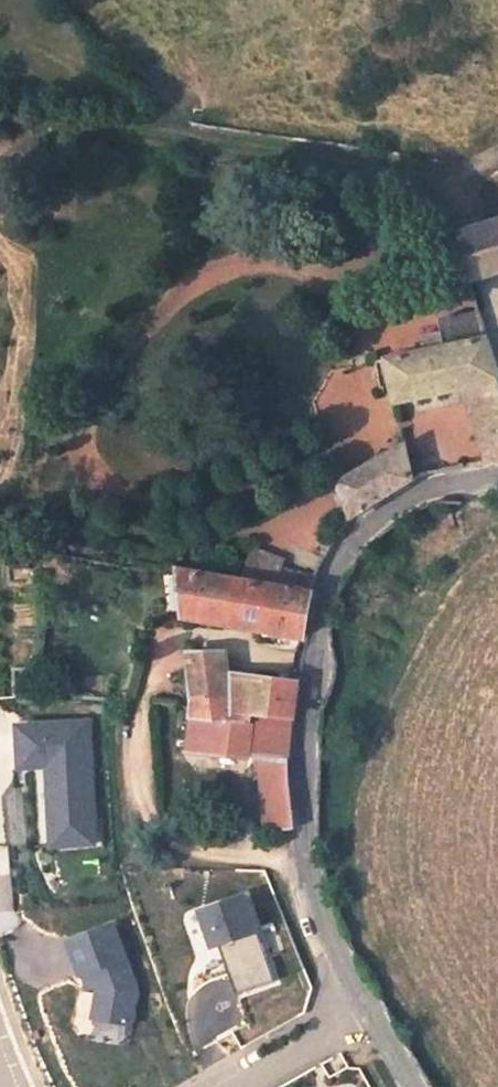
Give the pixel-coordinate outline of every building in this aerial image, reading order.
[(457,234),(474,285),(497,278),(497,223),(457,234)] [(492,337),(453,345),(447,330),(420,336),(425,353),(385,362),(392,395),(395,399),(404,404),(411,404),(414,403),(475,389),(497,459),(497,357),(492,337)] [(427,481),(416,450),(350,485),(362,515),(427,481)] [(257,549),(250,576),(281,584),(289,558),(257,549)] [(173,572),(177,620),(291,640),(298,592),(173,572)] [(210,657),(180,654),(190,721),(182,753),(250,762),(256,804),(250,805),(251,816),(258,816),(262,833),(285,834),(284,806),(281,754),(280,736),(279,718),(284,686),(216,679),(210,657)] [(253,895),(204,907),(215,952),(226,949),(238,994),(276,984),(253,895)] [(67,938),(92,1027),(145,1012),(120,923),(67,938)]
